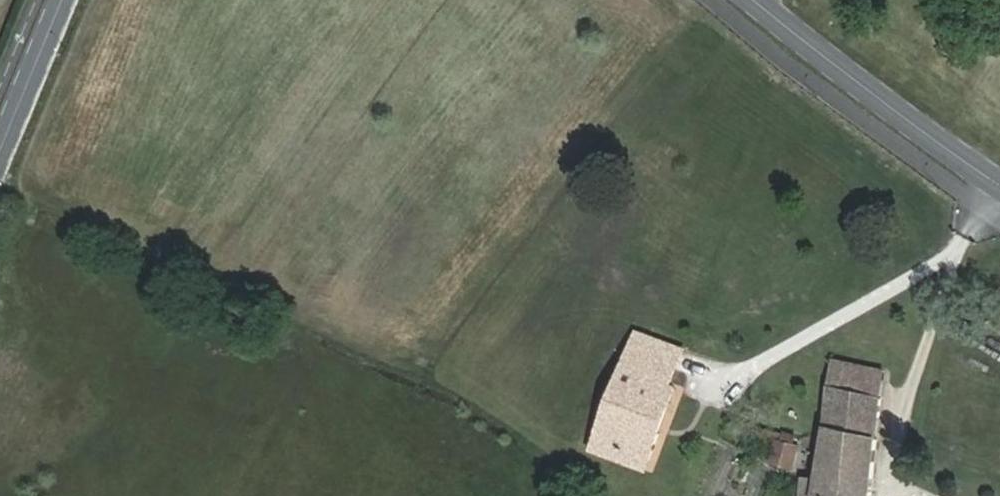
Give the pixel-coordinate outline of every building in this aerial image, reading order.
[(594,449),(644,467),(673,390),(667,387),(680,351),(639,334),(594,449)] [(883,370),(866,368),(867,361),(860,361),(859,365),(834,362),(828,417),(820,480),(818,495),(870,495),(883,370)] [(794,469),(800,447),(776,441),(770,463),(794,469)] [(820,480),(803,478),(801,495),(818,495),(820,480)]
